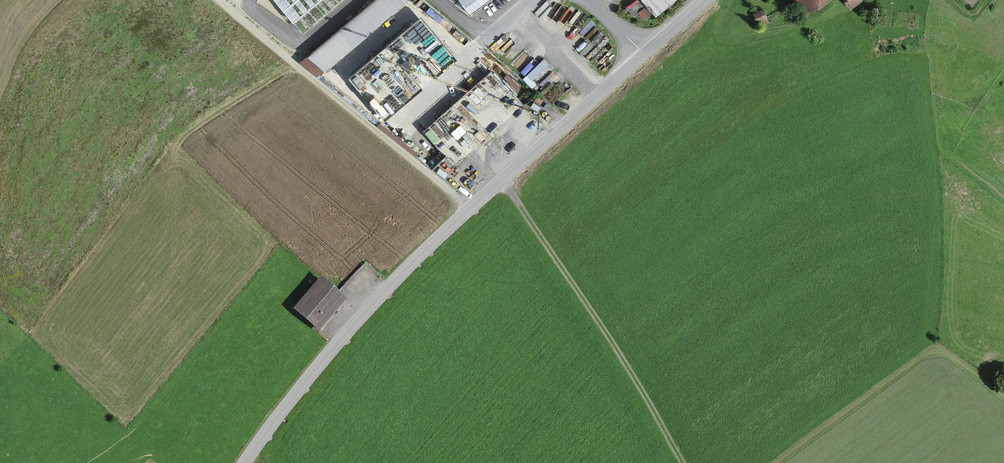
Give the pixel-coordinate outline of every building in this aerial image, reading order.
[(306,58),(319,73),(401,0),(400,0),(372,0),(306,58)] [(670,0),(629,0),(632,3),(624,9),(633,20),(636,17),(642,23),(670,0)] [(810,16),(830,0),(798,0),(810,16)] [(762,15),(753,18),(756,26),(765,22),(762,15)] [(422,16),(350,76),(385,118),(424,86),(403,61),(412,53),(433,78),(457,58),(422,16)] [(522,106),(494,76),(430,135),(458,165),(522,106)]
